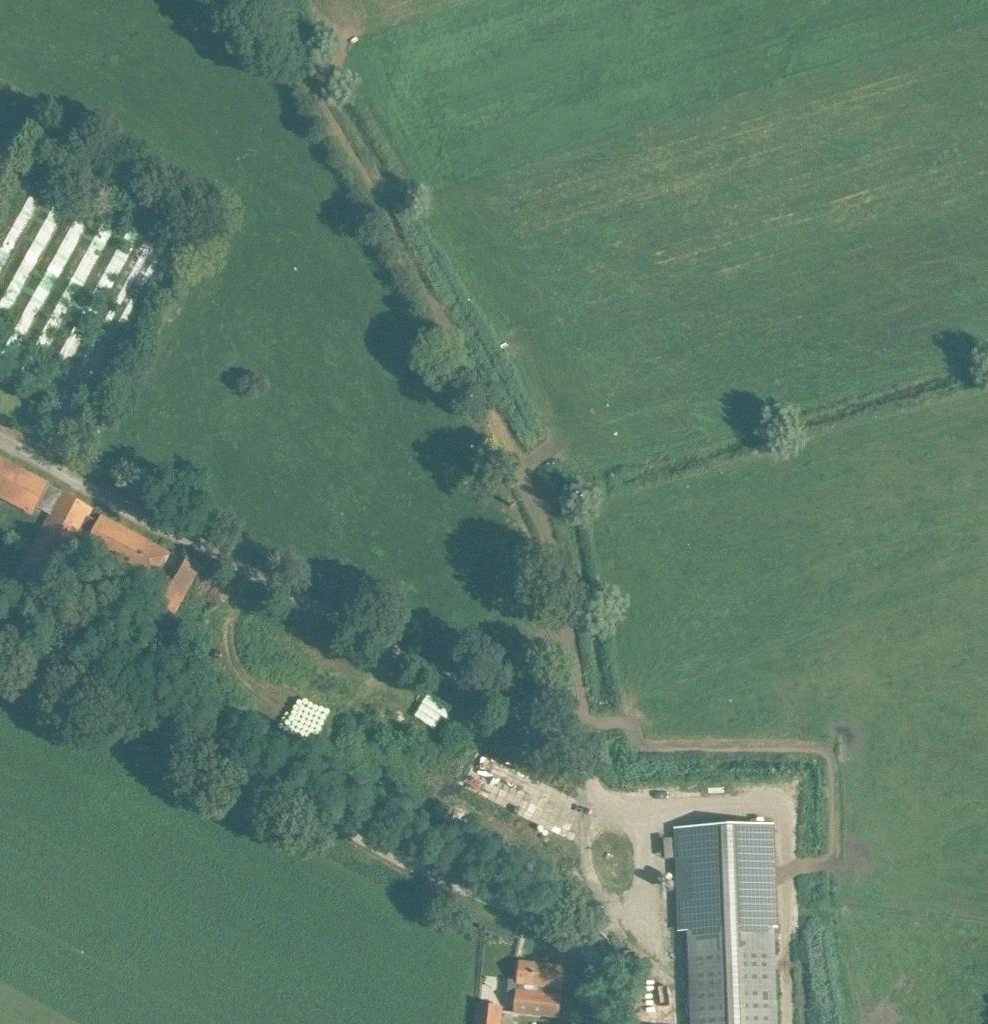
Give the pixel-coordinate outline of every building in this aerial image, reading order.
[(179,257),(30,173),(0,227),(0,370),(54,400),(49,410),(52,412),(41,433),(71,450),(179,257)] [(16,467),(0,458),(0,495),(34,514),(37,507),(51,515),(0,609),(0,611),(28,626),(73,543),(84,549),(86,545),(155,582),(108,669),(136,684),(201,565),(172,550),(170,554),(101,516),(98,521),(89,516),(93,509),(16,467)] [(773,927),(778,927),(774,825),(677,829),(681,931),(688,930),(692,1023),(777,1023),(773,927)] [(562,968),(520,963),(515,1012),(557,1017),(562,968)] [(479,1006),(476,1023),(499,1023),(500,1009),(479,1006)]
